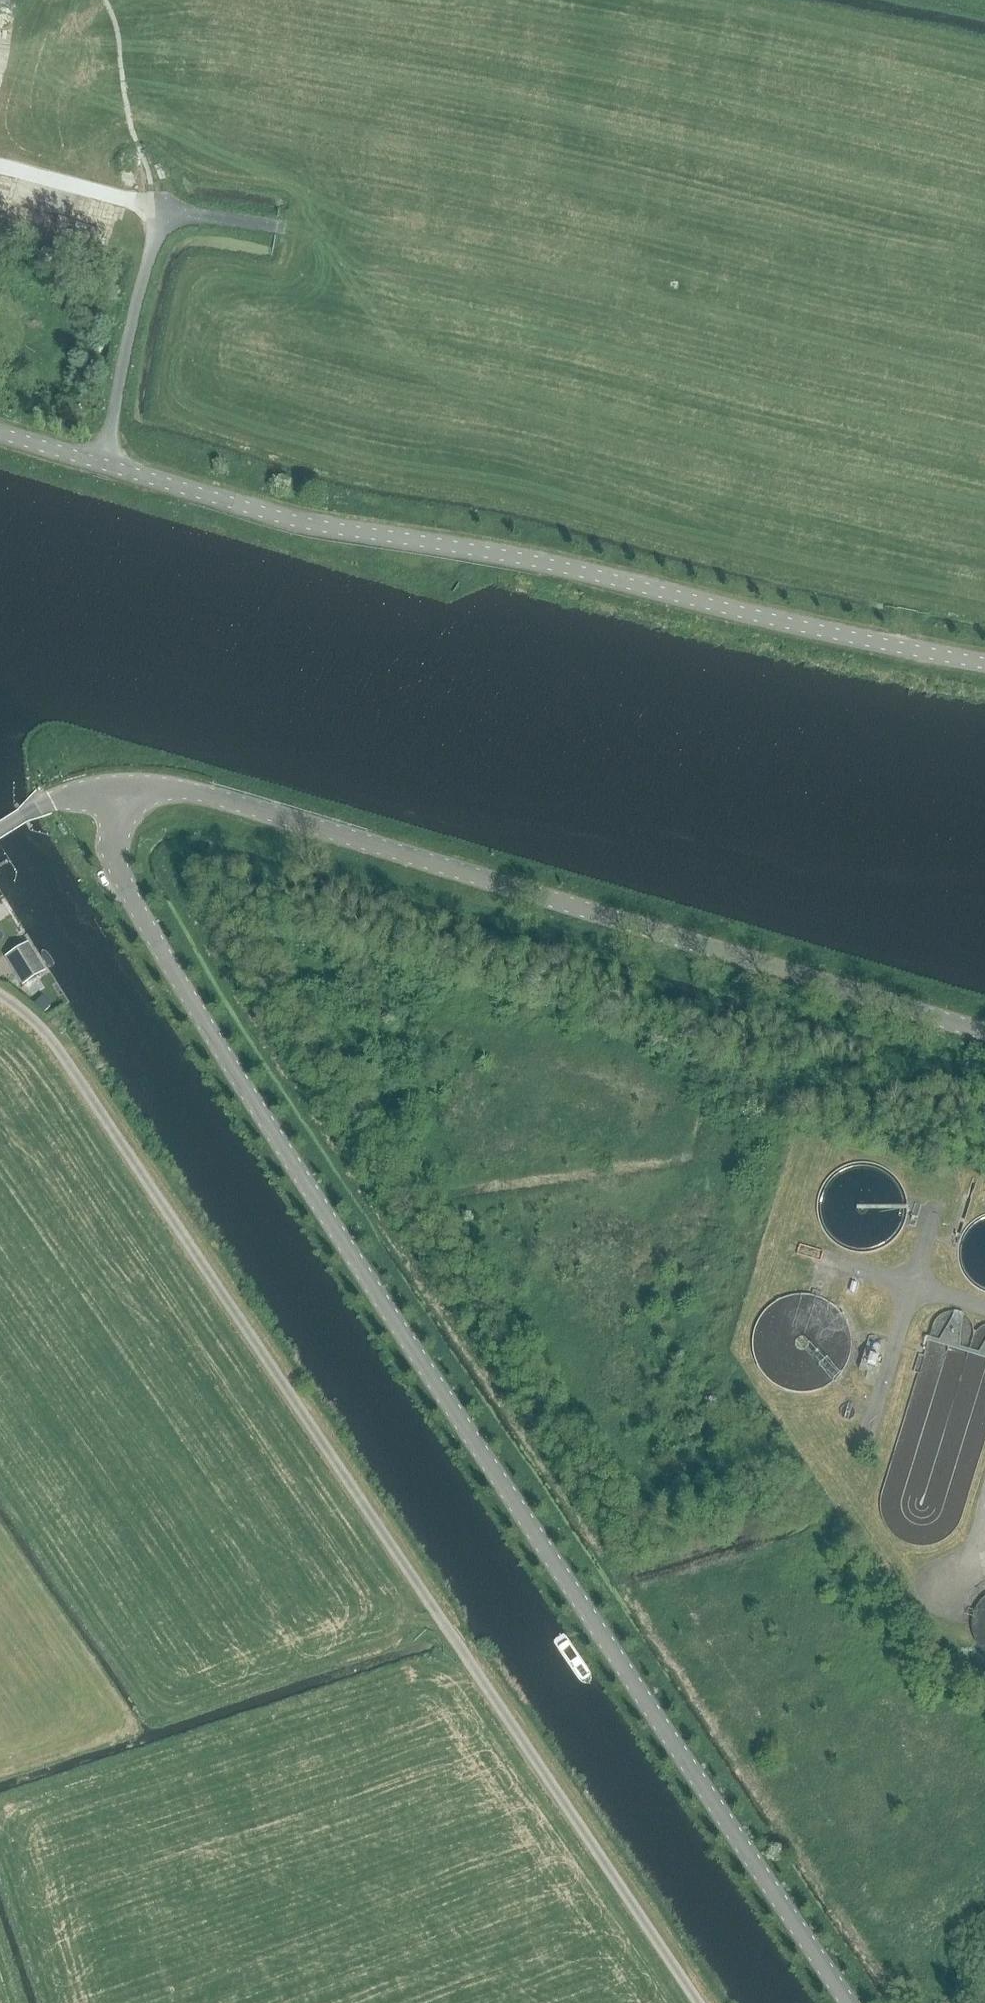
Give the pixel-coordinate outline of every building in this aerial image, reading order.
[(45,971),(27,942),(3,956),(21,986),(45,971)]
